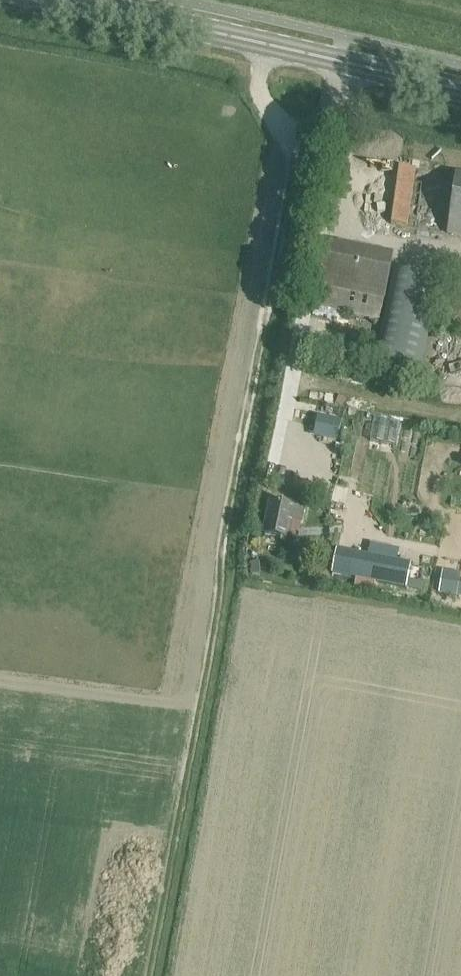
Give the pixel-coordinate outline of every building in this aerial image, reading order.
[(399,169),(391,227),(407,229),(415,171),(399,169)] [(455,178),(446,236),(460,239),(460,179),(455,178)] [(383,301),(388,271),(324,258),(318,288),(383,301)] [(385,301),(372,370),(419,380),(439,281),(391,272),(385,301)] [(304,512),(270,505),(263,536),(286,541),(290,522),(301,525),(304,512)] [(354,554),(349,579),(406,590),(421,593),(423,585),(408,581),(412,565),(394,561),(393,561),(384,559),(354,554)] [(259,564),(249,565),(251,578),(261,577),(259,564)] [(438,595),(460,599),(460,583),(459,583),(460,574),(442,571),(438,595)]
